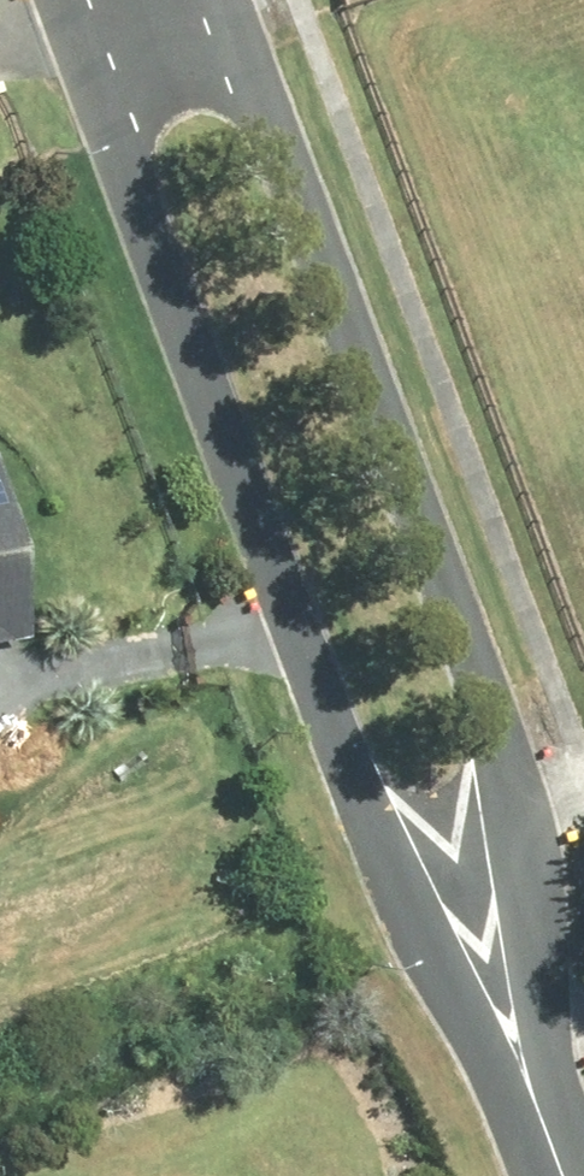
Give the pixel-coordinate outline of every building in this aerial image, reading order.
[(18,633),(0,521),(0,636),(18,633)]
